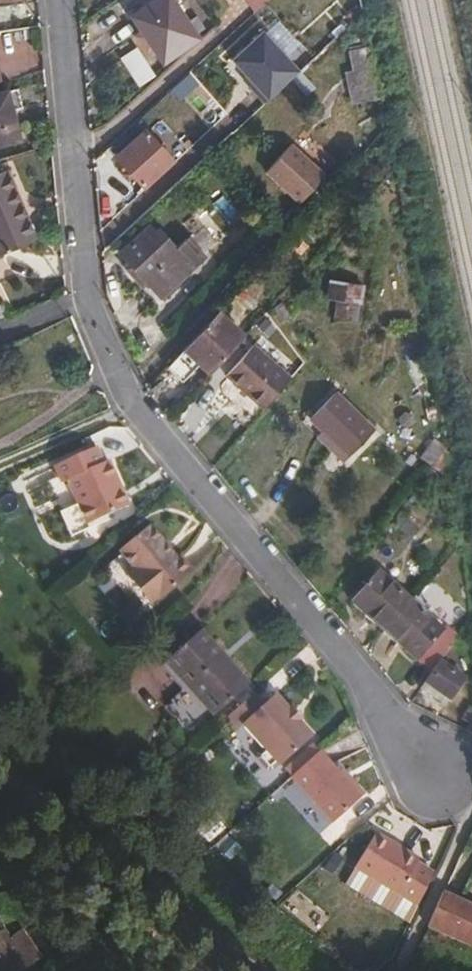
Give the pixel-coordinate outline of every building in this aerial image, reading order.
[(153,49),(163,64),(199,39),(196,35),(205,29),(196,17),(188,23),(173,0),(156,0),(131,17),(141,31),(153,49)] [(147,53),(153,49),(141,31),(135,36),(147,53)] [(381,98),(371,48),(350,53),(354,73),(347,74),(353,104),(381,98)] [(21,141),(9,91),(0,93),(0,147),(21,141)] [(232,133),(239,127),(223,109),(216,116),(232,133)] [(208,156),(232,133),(216,116),(215,113),(190,137),(208,156)] [(145,129),(114,157),(144,190),(175,163),(145,129)] [(267,173),(301,204),(326,178),(293,146),(267,173)] [(0,173),(0,255),(38,239),(7,170),(0,173)] [(173,251),(154,231),(150,226),(120,254),(129,264),(160,298),(205,257),(188,238),(177,248),(173,251)] [(159,227),(154,231),(173,251),(177,248),(159,227)] [(160,298),(129,264),(124,269),(155,302),(160,298)] [(331,281),(329,299),(339,301),(336,319),(357,322),(362,285),(331,281)] [(2,319),(8,316),(3,303),(0,304),(0,319),(2,319)] [(210,374),(245,336),(218,311),(186,347),(202,361),(199,364),(210,374)] [(225,376),(263,410),(292,378),(253,344),(225,376)] [(202,361),(186,347),(183,349),(199,364),(202,361)] [(336,392),(310,419),(348,457),(375,431),(336,392)] [(348,457),(310,419),(304,425),(342,463),(348,457)] [(116,492),(123,489),(110,460),(104,463),(97,446),(54,466),(61,484),(67,481),(87,525),(124,508),(116,492)] [(130,505),(123,489),(116,492),(124,508),(130,505)] [(149,525),(118,551),(135,571),(127,577),(150,605),(158,598),(160,601),(195,571),(180,554),(176,557),(149,525)] [(440,660),(459,634),(448,626),(445,630),(378,571),(350,602),(431,673),(440,660)] [(200,630),(165,662),(190,689),(170,707),(194,734),(249,686),(200,630)] [(465,678),(440,660),(431,673),(424,682),(450,700),(465,678)] [(424,682),(419,689),(445,707),(450,700),(424,682)] [(263,705),(252,694),(226,718),(230,721),(236,729),(242,724),(265,749),(258,755),(257,759),(267,769),(272,769),(277,764),(280,766),(313,736),(298,720),(287,708),(275,694),(263,705)] [(292,704),(287,708),(298,720),(303,716),(292,704)] [(291,777),(320,750),(314,744),(284,770),(291,777)] [(339,772),(320,750),(291,777),(333,823),(362,797),(339,772)] [(343,768),(339,772),(362,797),(366,793),(343,768)] [(376,832),(354,868),(398,895),(416,906),(432,871),(417,861),(420,858),(376,832)] [(427,927),(471,947),(471,904),(443,891),(427,927)] [(11,936),(0,921),(0,943),(11,936)] [(39,958),(20,931),(14,934),(34,962),(39,958)] [(0,943),(0,968),(2,970),(21,970),(34,962),(14,934),(11,936),(0,943)]
